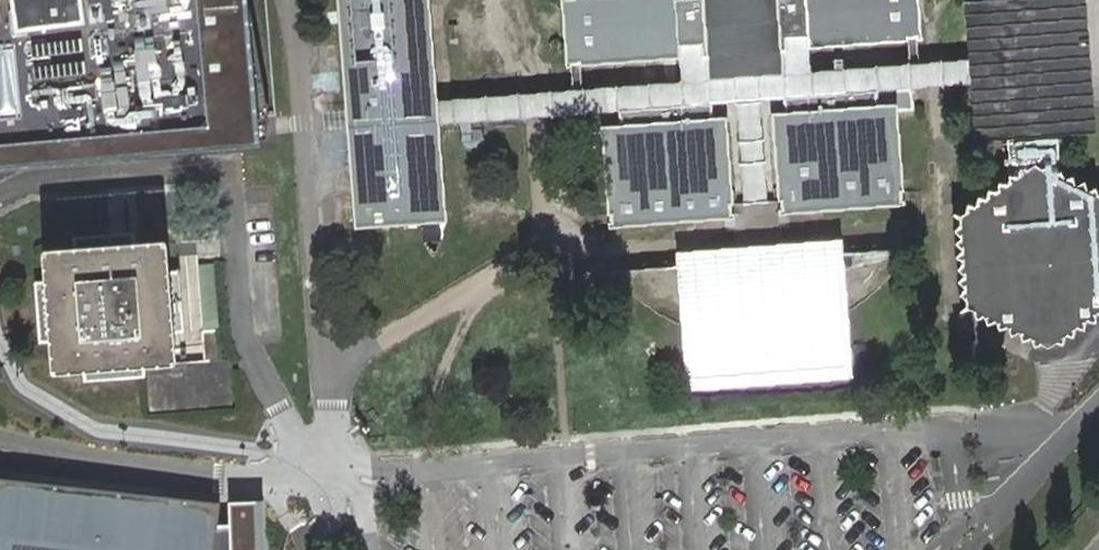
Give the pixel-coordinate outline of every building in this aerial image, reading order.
[(251,0),(0,0),(0,175),(264,148),(251,0)] [(356,226),(427,221),(429,240),(423,240),(434,254),(441,239),(436,239),(435,221),(445,220),(438,124),(437,112),(437,101),(429,0),(338,0),(356,226)] [(708,56),(704,0),(561,0),(567,66),(708,56)] [(710,80),(730,79),(725,7),(740,6),(753,5),(760,77),(783,75),(781,50),(777,0),(704,0),(708,56),(710,80)] [(781,50),(923,39),(920,0),(777,0),(781,50)] [(981,84),(983,134),(1005,134),(1008,183),(999,182),(998,192),(989,191),(988,198),(980,197),(976,206),(969,205),(966,211),(960,216),(961,226),(953,230),(961,233),(955,243),(963,249),(955,255),(963,259),(957,268),(965,273),(958,281),(965,284),(959,293),(966,296),(960,311),(968,307),(975,319),(981,313),(986,324),(993,318),(998,328),(1008,326),(1010,335),(1017,329),(1022,340),(1030,335),(1034,346),(1041,340),(1047,346),(1055,339),(1063,344),(1063,337),(1073,336),(1073,329),(1084,329),(1085,321),(1095,321),(1098,312),(1098,194),(1098,195),(1094,185),(1084,188),(1083,179),(1075,184),(1071,174),(1060,176),(1059,134),(1085,133),(1076,0),(974,0),(979,60),(981,71),(981,84)] [(437,112),(438,124),(526,117),(534,117),(619,111),(711,104),(749,101),(785,98),(879,91),(935,87),(981,84),(981,71),(979,60),(933,64),(783,75),(760,77),(747,78),(730,79),(710,80),(532,94),(437,101),(437,112)] [(880,112),(879,91),(785,98),(787,119),(772,120),(772,122),(779,215),(907,205),(900,110),(880,112)] [(711,104),(619,111),(620,131),(601,132),(609,227),(735,217),(728,126),(728,123),(713,124),(711,104)] [(51,341),(53,372),(84,369),(84,381),(145,376),(144,364),(174,362),(172,331),(183,330),(178,269),(167,270),(165,241),(135,243),(134,232),(73,237),(74,248),(45,250),(47,280),(35,281),(40,341),(51,341)] [(686,389),(853,377),(844,253),(817,255),(801,249),(789,246),(773,244),(760,244),(748,246),(731,250),(717,257),(705,263),(677,265),(686,389)] [(212,265),(196,267),(202,331),(218,329),(212,265)] [(609,294),(668,298),(670,273),(611,268),(609,294)] [(202,331),(204,360),(221,359),(218,329),(202,331)] [(225,408),(222,370),(145,376),(148,414),(225,408)] [(0,473),(0,549),(264,549),(263,501),(228,500),(228,526),(220,526),(221,499),(153,493),(0,473)]
